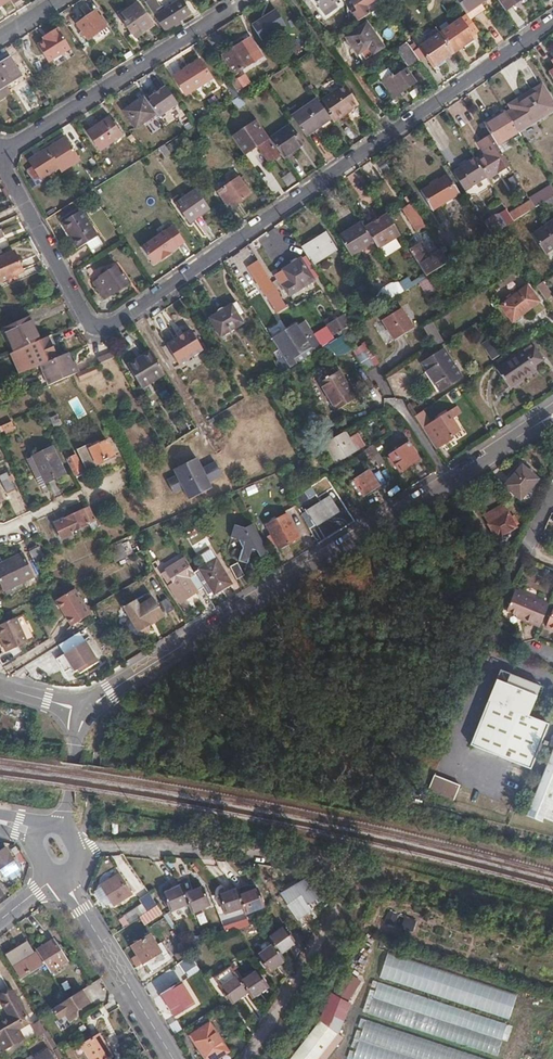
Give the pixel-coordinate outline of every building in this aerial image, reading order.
[(165,30),(192,13),(183,0),(181,0),(163,12),(155,0),(144,0),(165,30)] [(334,3),(338,0),(310,0),(321,18),(337,8),(334,3)] [(359,21),(371,13),(366,6),(377,0),(353,0),(351,1),(358,11),(355,14),(359,21)] [(467,14),(468,15),(472,21),(487,10),(482,3),(486,0),(458,0),(467,14)] [(505,10),(519,0),(498,0),(505,10)] [(141,7),(123,19),(135,36),(143,30),(146,34),(155,28),(141,7)] [(276,9),(252,24),(262,40),(286,25),(276,9)] [(95,11),(79,24),(90,39),(107,27),(95,11)] [(468,15),(441,33),(454,53),(474,39),(472,35),(478,30),(472,21),(468,15)] [(347,37),(360,54),(370,47),(375,53),(385,47),(369,23),(347,37)] [(46,40),(38,45),(49,63),(72,50),(59,28),(44,37),(46,40)] [(454,53),(441,33),(420,47),(424,54),(434,67),(454,53)] [(251,37),(223,55),(234,71),(261,54),(251,37)] [(407,42),(418,58),(424,54),(420,47),(414,38),(407,42)] [(407,42),(397,49),(409,65),(418,58),(407,42)] [(0,65),(0,96),(2,99),(9,94),(4,86),(20,75),(10,59),(0,65)] [(187,94),(212,78),(200,60),(175,76),(187,94)] [(386,84),(395,97),(416,82),(407,70),(386,84)] [(238,78),(231,82),(239,93),(245,88),(238,78)] [(358,104),(344,84),(323,99),(336,119),(358,104)] [(166,86),(149,97),(161,115),(178,104),(166,86)] [(519,132),(552,110),(552,106),(541,87),(511,106),(515,111),(508,115),(518,131),(519,132)] [(145,96),(124,110),(136,128),(157,114),(145,96)] [(241,96),(228,104),(234,112),(246,104),(241,96)] [(319,102),(316,97),(292,114),(305,134),(330,117),(319,102)] [(336,119),(323,99),(319,102),(330,117),(333,121),(336,119)] [(492,135),(497,144),(518,131),(508,115),(507,113),(486,125),(492,135)] [(252,115),(229,131),(245,154),(258,145),(270,161),(280,155),(252,115)] [(122,136),(110,118),(89,131),(101,150),(122,136)] [(289,124),(270,138),(283,157),(302,144),(289,124)] [(489,178),(510,165),(497,144),(492,135),(479,144),(485,154),(477,159),(487,176),(489,178)] [(39,173),(43,179),(61,168),(48,149),(30,161),(39,173)] [(453,171),(466,191),(487,176),(477,159),(475,157),(467,162),(460,167),(453,171)] [(36,183),(43,179),(39,173),(32,177),(36,183)] [(448,175),(422,192),(433,209),(459,193),(448,175)] [(240,177),(219,191),(225,200),(228,198),(234,206),(251,194),(240,177)] [(536,207),(552,196),(552,188),(551,185),(531,199),(536,207)] [(210,209),(197,190),(178,202),(190,221),(210,209)] [(510,213),(515,221),(520,217),(536,207),(531,199),(510,213)] [(419,232),(427,227),(412,203),(404,209),(419,232)] [(485,221),(493,234),(496,233),(515,221),(510,213),(507,207),(485,221)] [(83,210),(62,223),(68,232),(71,230),(82,247),(86,244),(94,256),(107,249),(83,210)] [(365,229),(373,242),(378,250),(401,235),(388,214),(365,229)] [(338,236),(350,256),(373,242),(365,229),(361,223),(338,236)] [(173,224),(141,246),(154,264),(186,243),(173,224)] [(533,237),(545,256),(552,251),(552,224),(533,237)] [(327,234),(302,248),(313,265),(337,250),(327,234)] [(410,250),(427,277),(428,275),(449,262),(442,251),(430,258),(421,244),(410,250)] [(0,259),(0,283),(24,272),(15,252),(0,259)] [(301,259),(283,270),(290,282),(284,285),(290,295),(313,280),(301,259)] [(276,288),(259,261),(249,267),(266,293),(276,288)] [(117,266),(94,281),(106,298),(130,281),(124,272),(122,274),(117,266)] [(424,278),(417,283),(427,296),(434,291),(424,278)] [(385,301),(402,290),(395,279),(378,290),(385,301)] [(543,280),(535,284),(543,299),(551,294),(543,280)] [(527,287),(501,307),(512,321),(538,302),(527,287)] [(376,320),(393,341),(413,326),(397,304),(376,320)] [(232,305),(210,317),(221,336),(242,323),(232,305)] [(344,315),(349,323),(358,318),(353,309),(344,315)] [(331,334),(349,323),(344,315),(326,325),(331,334)] [(11,353),(31,344),(35,342),(25,319),(0,331),(11,353)] [(431,321),(421,325),(431,345),(440,340),(431,321)] [(289,361),(294,358),(312,347),(299,326),(291,331),(298,344),(284,352),(289,361)] [(203,349),(191,330),(167,344),(180,364),(203,349)] [(31,344),(41,366),(42,365),(57,359),(48,336),(35,342),(31,344)] [(366,341),(351,349),(362,370),(377,362),(366,341)] [(523,351),(496,369),(508,388),(535,369),(534,367),(542,361),(534,348),(525,354),(523,351)] [(443,350),(423,363),(440,390),(460,377),(443,350)] [(141,386),(165,373),(152,351),(129,364),(141,386)] [(42,365),(51,383),(78,371),(70,353),(57,359),(42,365)] [(97,363),(78,371),(81,378),(100,370),(97,363)] [(338,370),(320,382),(337,409),(355,398),(338,370)] [(422,428),(436,449),(453,438),(452,437),(460,431),(452,419),(455,416),(451,409),(422,428)] [(48,417),(52,427),(60,424),(56,414),(48,417)] [(161,433),(166,440),(190,425),(185,417),(161,433)] [(0,425),(0,432),(12,426),(10,421),(0,425)] [(344,431),(324,443),(336,463),(363,445),(356,433),(348,438),(344,431)] [(79,455),(87,470),(114,456),(107,441),(79,455)] [(408,442),(390,453),(401,470),(419,459),(408,442)] [(378,450),(373,443),(366,449),(370,455),(378,450)] [(52,447),(31,457),(43,483),(64,473),(52,447)] [(76,455),(66,460),(74,477),(83,472),(82,471),(83,470),(76,455)] [(43,483),(31,457),(27,459),(39,485),(43,483)] [(198,457),(174,469),(176,475),(183,488),(188,500),(213,488),(210,482),(203,468),(198,457)] [(215,462),(203,468),(210,482),(222,476),(215,462)] [(520,500),(539,478),(523,464),(504,486),(520,500)] [(368,470),(354,479),(364,494),(378,485),(368,470)] [(373,475),(379,484),(385,481),(378,471),(373,475)] [(0,478),(0,479),(7,493),(14,490),(7,474),(0,478)] [(183,488),(176,475),(167,479),(173,492),(183,488)] [(328,496),(300,514),(308,527),(337,509),(328,496)] [(496,539),(516,527),(502,504),(482,516),(496,539)] [(82,510),(54,524),(61,540),(72,535),(71,533),(89,524),(82,510)] [(285,514),(265,525),(277,547),(297,536),(285,514)] [(267,553),(251,523),(243,528),(234,527),(233,540),(240,542),(241,553),(241,565),(250,565),(249,554),(249,550),(255,550),(256,554),(257,554),(259,557),(267,553)] [(207,538),(192,544),(195,552),(210,545),(207,538)] [(37,547),(28,551),(36,567),(45,563),(37,547)] [(205,563),(199,567),(213,592),(230,583),(210,549),(200,554),(205,563)] [(0,564),(0,582),(3,589),(32,577),(22,554),(0,564)] [(230,567),(236,579),(244,575),(238,563),(230,567)] [(196,590),(185,574),(180,568),(175,572),(177,576),(174,578),(176,581),(168,586),(180,603),(196,590)] [(190,571),(185,574),(196,590),(201,587),(190,571)] [(75,589),(57,600),(71,625),(90,614),(75,589)] [(539,627),(548,605),(514,591),(506,610),(517,615),(522,617),(521,619),(539,627)] [(146,616),(160,608),(152,596),(139,604),(135,598),(122,606),(137,630),(139,630),(144,632),(148,630),(149,624),(151,623),(146,616)] [(164,614),(160,608),(146,616),(151,623),(164,614)] [(1,643),(0,644),(0,650),(1,652),(25,642),(14,618),(0,624),(0,636),(1,637),(3,642),(1,643)] [(71,663),(74,669),(95,656),(79,631),(58,643),(64,653),(60,655),(65,662),(69,660),(71,663)] [(470,743),(531,767),(548,723),(528,715),(539,690),(536,683),(500,669),(470,743)] [(525,815),(541,822),(542,818),(552,823),(552,747),(525,815)] [(451,798),(456,784),(432,775),(427,789),(451,798)] [(0,852),(0,872),(1,874),(15,865),(8,853),(3,856),(0,852)] [(132,893),(120,873),(102,886),(114,905),(132,893)] [(169,911),(187,904),(183,894),(180,886),(162,893),(169,911)] [(183,894),(187,904),(191,912),(209,904),(202,887),(183,894)] [(243,907),(239,895),(237,888),(219,895),(225,913),(243,907)] [(257,889),(239,895),(243,907),(245,914),(263,908),(257,889)] [(157,905),(149,893),(143,897),(146,902),(125,916),(130,923),(139,917),(157,905)] [(313,909),(303,895),(289,905),(299,919),(313,909)] [(162,913),(157,905),(139,917),(144,925),(162,913)] [(397,915),(388,912),(384,921),(394,924),(397,915)] [(416,921),(399,915),(395,925),(413,931),(416,921)] [(120,919),(125,927),(130,923),(125,916),(120,919)] [(283,926),(269,937),(275,945),(279,951),(294,941),(283,926)] [(275,945),(269,937),(264,929),(248,941),(259,956),(275,945)] [(166,962),(149,936),(132,947),(149,973),(166,962)] [(67,962),(54,941),(38,951),(51,972),(67,962)] [(40,964),(27,943),(7,956),(19,977),(40,964)] [(388,953),(380,977),(509,1020),(517,995),(388,953)] [(184,973),(197,964),(190,955),(177,963),(184,973)] [(255,970),(240,981),(247,992),(251,997),(267,986),(255,970)] [(334,993),(349,1001),(360,981),(345,972),(334,993)] [(247,992),(240,981),(235,975),(220,986),(232,1003),(247,992)] [(194,1005),(180,983),(162,995),(176,1017),(194,1005)] [(378,983),(373,998),(502,1041),(507,1026),(378,983)] [(67,1026),(97,1005),(85,988),(55,1009),(67,1026)] [(5,1041),(19,1032),(18,1029),(30,1022),(12,991),(2,997),(13,1018),(0,1026),(0,1040),(3,1038),(5,1041)] [(331,994),(319,1020),(336,1034),(340,1030),(352,1004),(331,994)] [(373,998),(368,1013),(497,1056),(502,1041),(373,998)] [(41,1023),(38,1018),(31,1023),(29,1024),(37,1036),(46,1030),(41,1023)] [(46,1030),(54,1043),(58,1041),(45,1020),(41,1023),(46,1030)] [(336,1034),(319,1020),(289,1058),(317,1058),(336,1034)] [(417,1058),(483,1058),(367,1020),(360,1040),(417,1058)] [(210,1024),(191,1037),(205,1058),(220,1058),(229,1053),(210,1024)] [(19,1032),(5,1041),(7,1044),(21,1035),(19,1032)] [(99,1035),(82,1046),(90,1058),(109,1058),(113,1056),(99,1035)] [(360,1040),(354,1058),(417,1058),(360,1040)] [(48,1050),(34,1058),(54,1058),(48,1050)]
